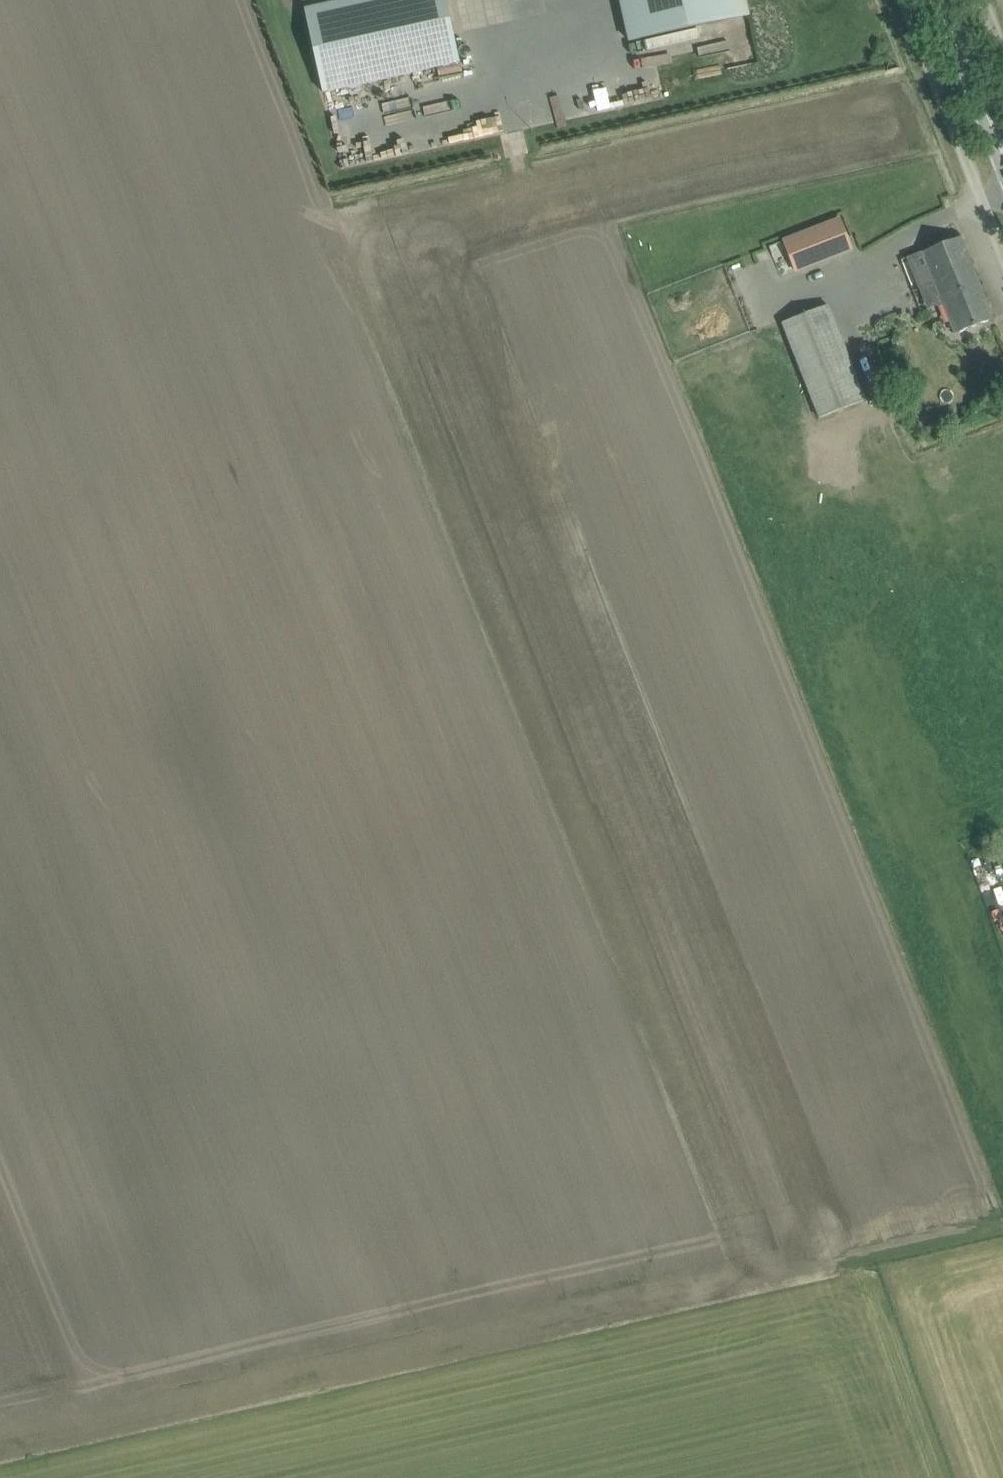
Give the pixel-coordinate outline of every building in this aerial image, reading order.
[(447,0),(347,0),(305,9),(324,92),(460,62),(447,0)] [(744,0),(642,0),(650,36),(747,15),(744,0)] [(348,105),(350,120),(381,117),(380,103),(348,105)] [(840,219),(784,241),(796,271),(852,249),(840,219)] [(923,252),(937,286),(949,281),(953,290),(970,283),(967,276),(975,273),(961,237),(923,252)] [(949,281),(937,286),(944,303),(956,334),(993,319),(975,273),(967,276),(970,283),(953,290),(949,281)] [(866,400),(829,305),(783,323),(820,418),(866,400)]
